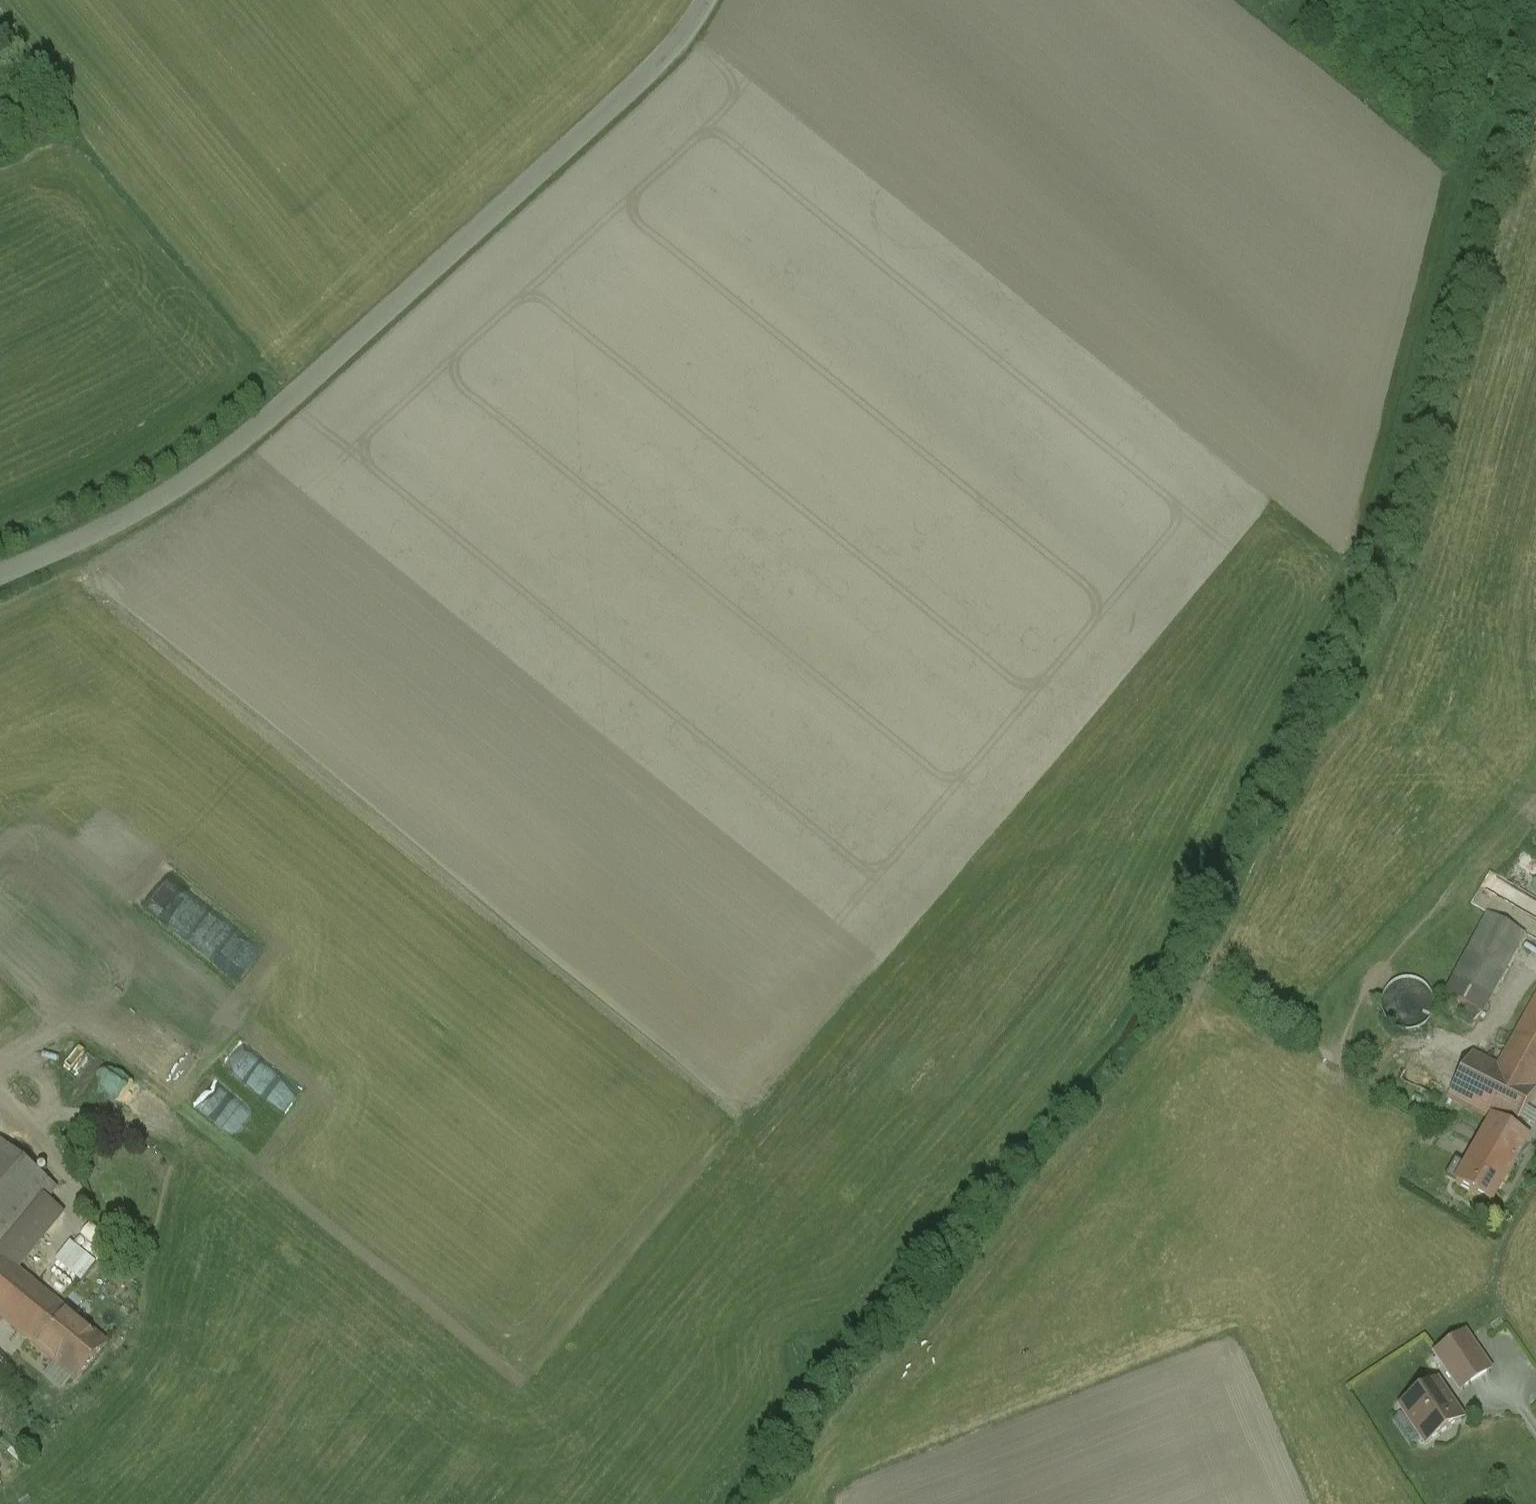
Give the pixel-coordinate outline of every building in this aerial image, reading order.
[(1488,916),(1445,997),(1481,1015),(1523,935),(1488,916)] [(1412,979),(1402,980),(1394,985),(1388,992),(1385,1002),(1386,1011),(1391,1020),(1398,1026),(1408,1029),(1417,1028),(1426,1023),(1432,1015),(1435,1006),(1434,996),(1429,988),(1421,982),(1412,979)] [(1473,1054),(1448,1099),(1512,1131),(1513,1132),(1535,1090),(1535,999),(1498,1068),(1473,1054)] [(1483,1147),(1479,1145),(1456,1185),(1490,1205),(1514,1164),(1498,1156),(1512,1131),(1496,1123),(1483,1147)] [(0,1143),(0,1256),(1,1256),(47,1201),(56,1190),(0,1143)] [(47,1201),(1,1256),(17,1270),(63,1214),(47,1201)] [(84,1282),(100,1263),(74,1241),(58,1261),(84,1282)] [(0,1256),(0,1318),(37,1349),(68,1312),(17,1270),(1,1256),(0,1256)] [(68,1312),(37,1349),(76,1381),(107,1344),(68,1312)] [(1464,1335),(1436,1354),(1446,1369),(1474,1350),(1464,1335)] [(1474,1350),(1446,1369),(1460,1389),(1488,1369),(1474,1350)] [(1436,1384),(1401,1408),(1426,1444),(1461,1420),(1436,1384)]
